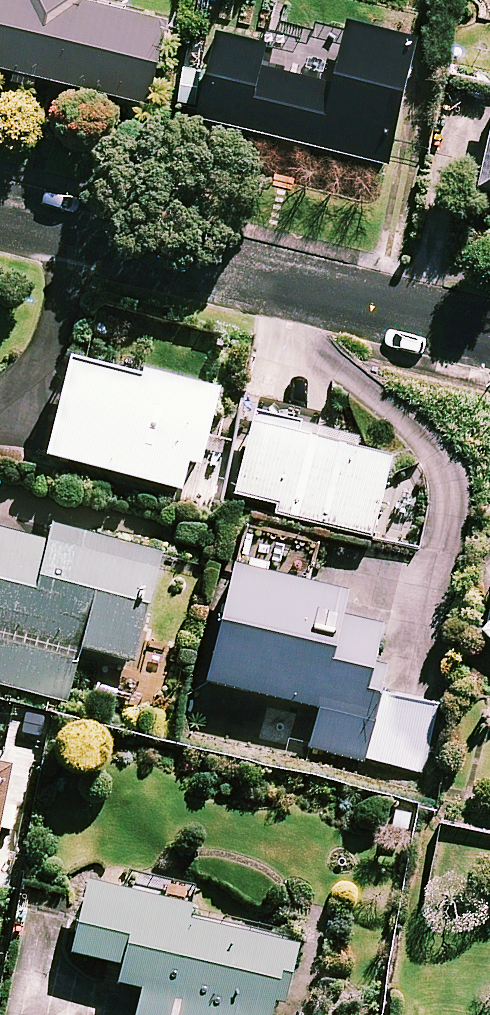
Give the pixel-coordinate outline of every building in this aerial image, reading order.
[(17,77),(15,87),(36,92),(38,82),(152,108),(171,26),(88,7),(90,0),(0,0),(0,73),(17,77)] [(349,32),(336,87),(272,72),(276,52),(220,38),(200,122),(392,169),(421,49),(349,32)] [(213,405),(69,375),(50,467),(181,495),(186,468),(199,470),(213,405)] [(244,431),(229,500),(274,510),(272,519),(372,541),(389,463),(244,431)] [(43,536),(39,554),(0,545),(0,687),(68,703),(78,657),(133,670),(158,562),(43,536)] [(421,773),(436,708),(384,696),(390,672),(373,668),(381,633),(342,624),(347,601),(230,574),(203,690),(320,717),(311,753),(362,765),(363,759),(421,773)] [(272,1010),(283,1013),(296,954),(187,929),(189,917),(84,893),(69,961),(120,972),(116,990),(143,996),(138,1014),(271,1014),(272,1010)]
